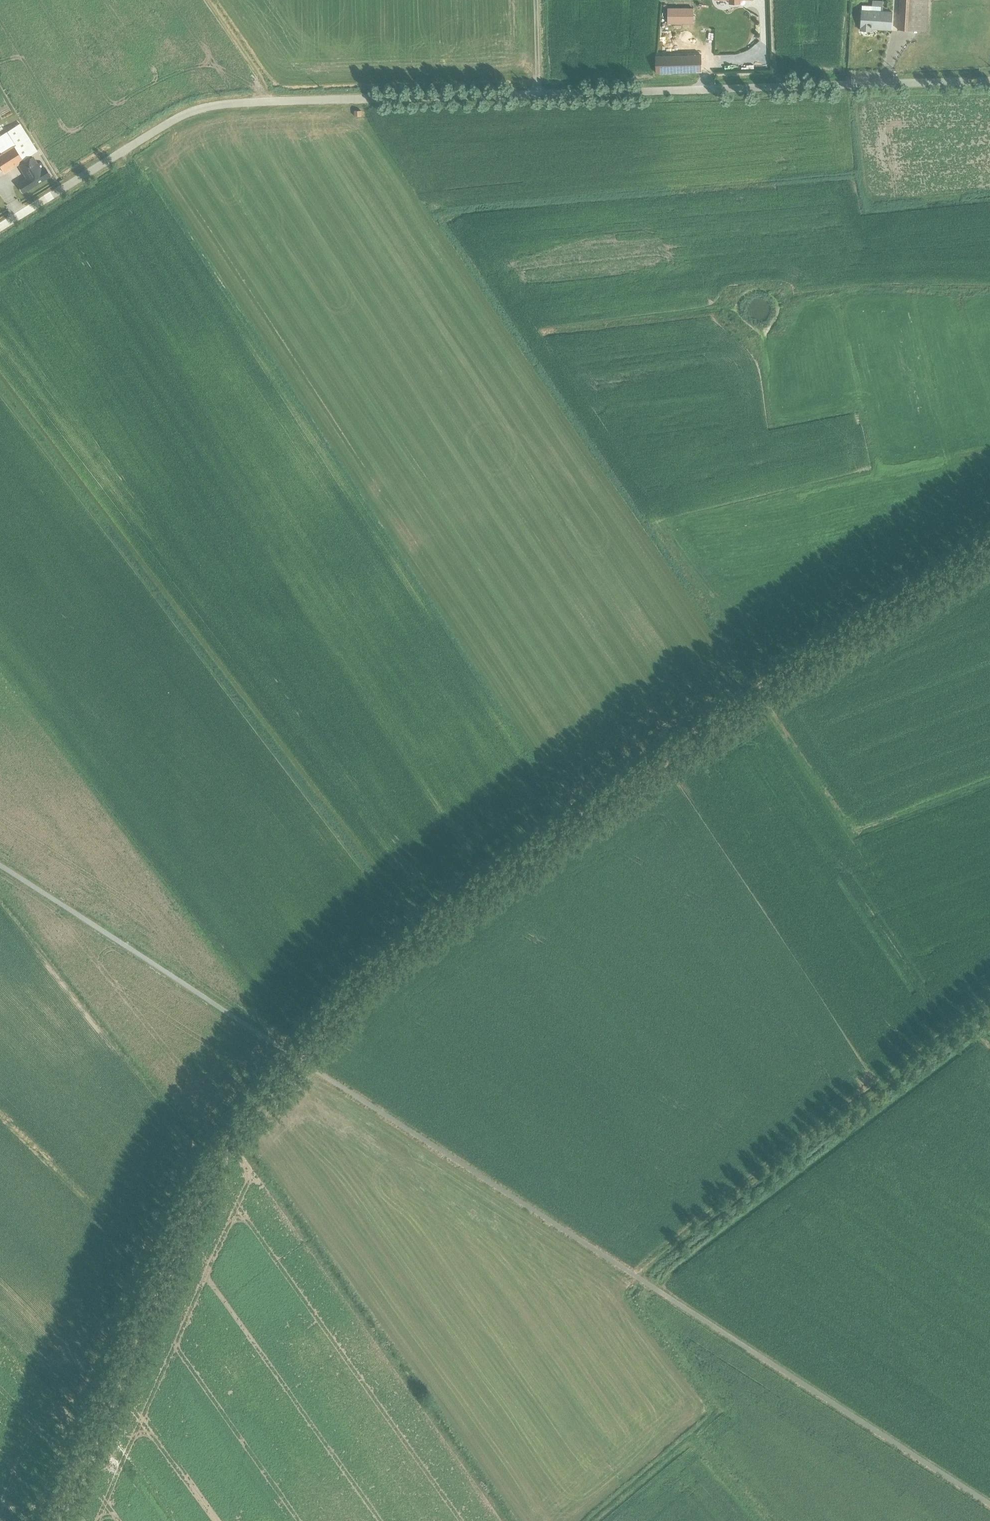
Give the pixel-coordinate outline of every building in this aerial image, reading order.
[(860,27),(861,28),(861,30),(871,31),(871,28),(892,29),(893,11),(883,11),(883,0),(882,0),(872,0),(872,6),(862,5),(862,9),(860,27)] [(898,30),(927,31),(929,0),(900,0),(898,30)] [(693,8),(668,8),(668,23),(693,23),(693,8)] [(657,52),(656,69),(702,72),(703,55),(657,52)] [(0,136),(0,152),(1,153),(0,154),(0,167),(4,173),(18,165),(26,178),(18,183),(23,192),(50,176),(41,161),(38,163),(33,156),(30,158),(29,156),(37,151),(20,123),(0,136)]
